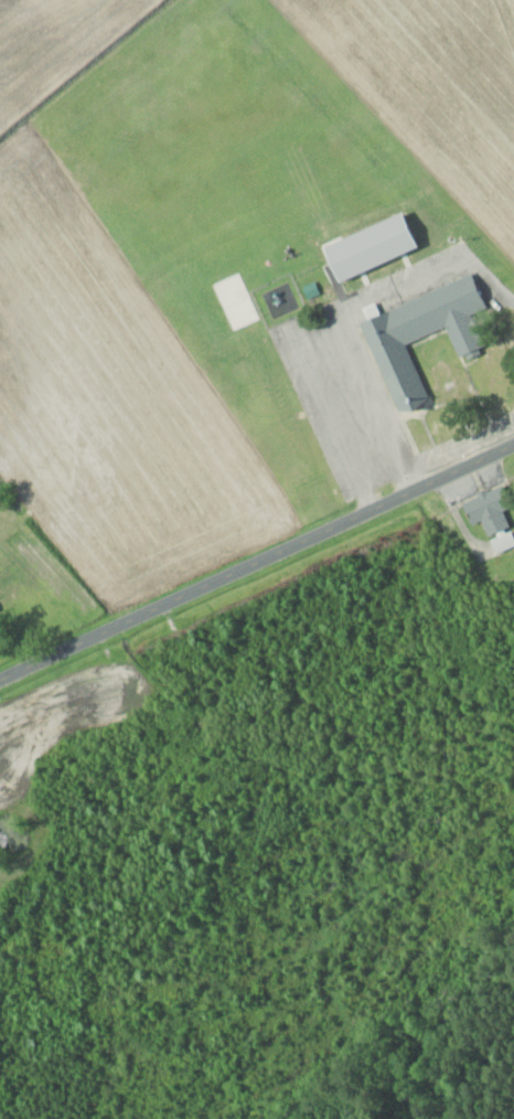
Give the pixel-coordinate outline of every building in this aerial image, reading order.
[(394,412),(426,400),(405,341),(446,327),(457,359),(483,350),(470,313),(483,308),(471,276),(359,316),(394,412)] [(481,520),(488,536),(509,527),(493,487),(461,500),(470,524),(481,520)]
